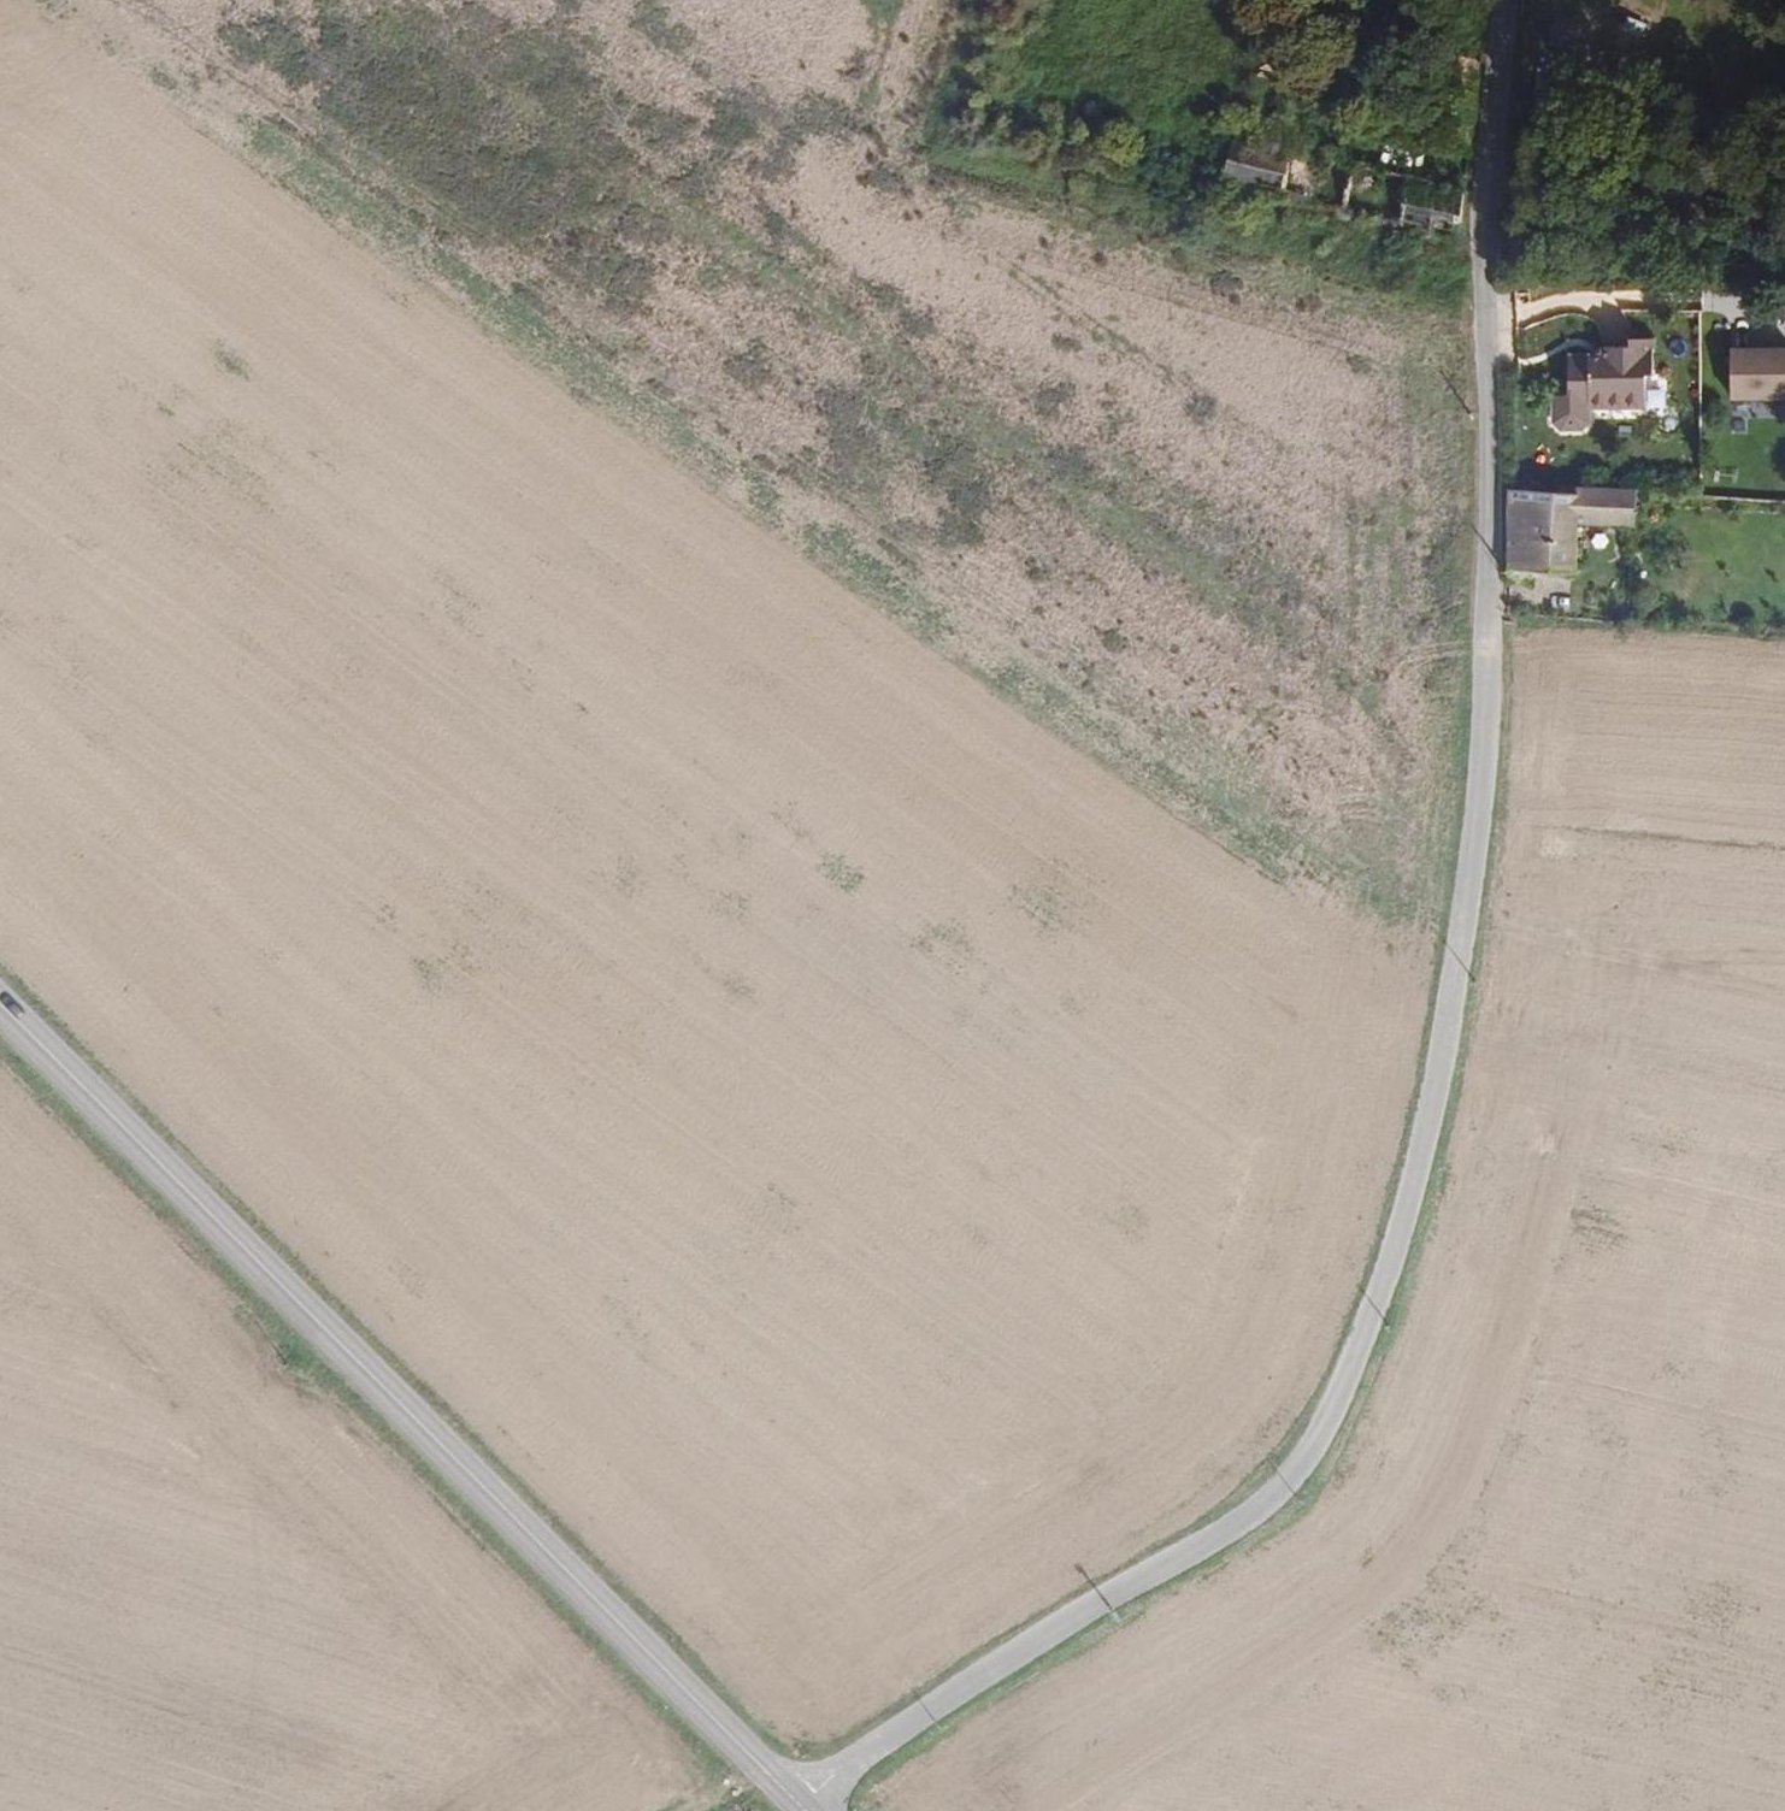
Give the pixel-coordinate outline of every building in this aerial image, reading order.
[(1327,84),(1332,68),(1316,63),(1312,81),(1327,84)] [(1467,184),(1242,135),(1227,187),(1467,243),(1467,184)] [(1647,414),(1647,382),(1654,382),(1655,345),(1631,345),(1631,350),(1606,350),(1598,358),(1577,357),(1577,371),(1569,371),(1569,398),(1590,398),(1589,408),(1589,413),(1647,414)] [(1739,348),(1739,402),(1784,402),(1784,348),(1739,348)] [(1589,408),(1590,398),(1569,398),(1569,408),(1589,408)] [(1568,572),(1571,527),(1634,531),(1637,493),(1574,491),(1521,488),(1506,487),(1505,583),(1524,584),(1525,570),(1568,572)]
